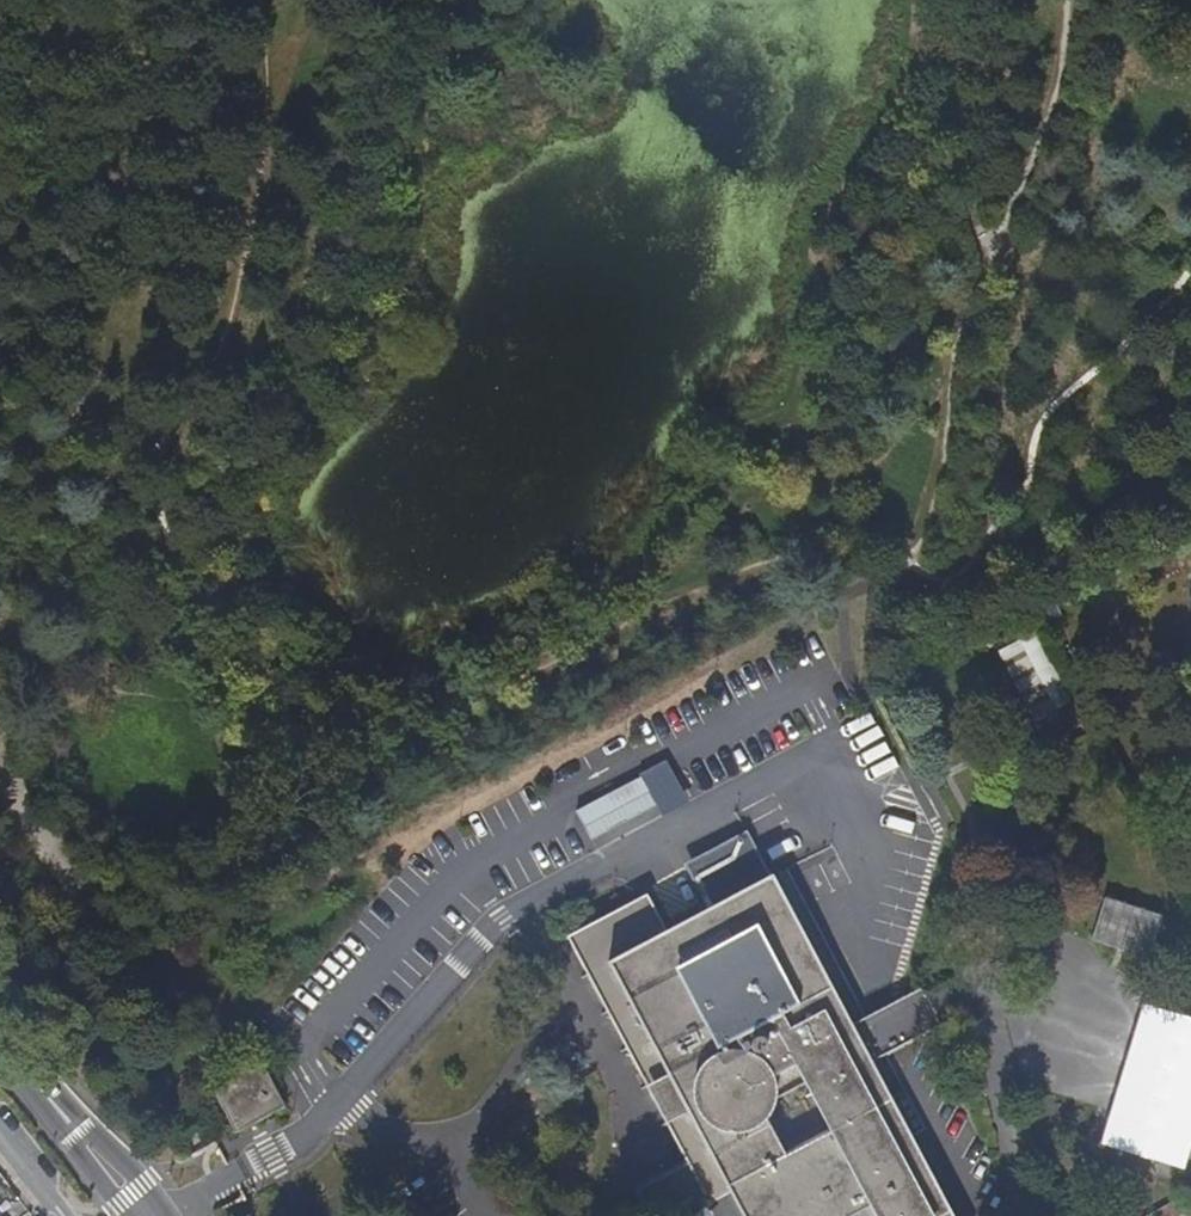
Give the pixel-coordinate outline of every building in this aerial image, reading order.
[(995,651),(1033,727),(1072,707),(1034,632),(995,651)] [(602,819),(632,802),(638,815),(653,806),(644,786),(580,820),(590,840),(608,831),(602,819)] [(608,831),(638,815),(632,802),(602,819),(608,831)] [(568,941),(626,1051),(705,1197),(725,1188),(741,1215),(951,1215),(896,1114),(869,1066),(864,1069),(845,1031),(850,1029),(799,934),(764,868),(748,839),(692,870),(725,932),(678,956),(663,928),(648,898),(568,941)] [(1147,961),(1161,918),(1103,898),(1089,941),(1147,961)] [(725,932),(713,910),(667,934),(678,956),(725,932)] [(869,1066),(941,1028),(921,990),(883,1011),(850,1029),(845,1031),(864,1069),(869,1066)] [(256,1058),(207,1085),(229,1125),(249,1114),(254,1124),(283,1108),(256,1058)] [(235,1135),(254,1124),(249,1114),(229,1125),(235,1135)] [(699,1208),(692,1215),(709,1215),(699,1208)]
